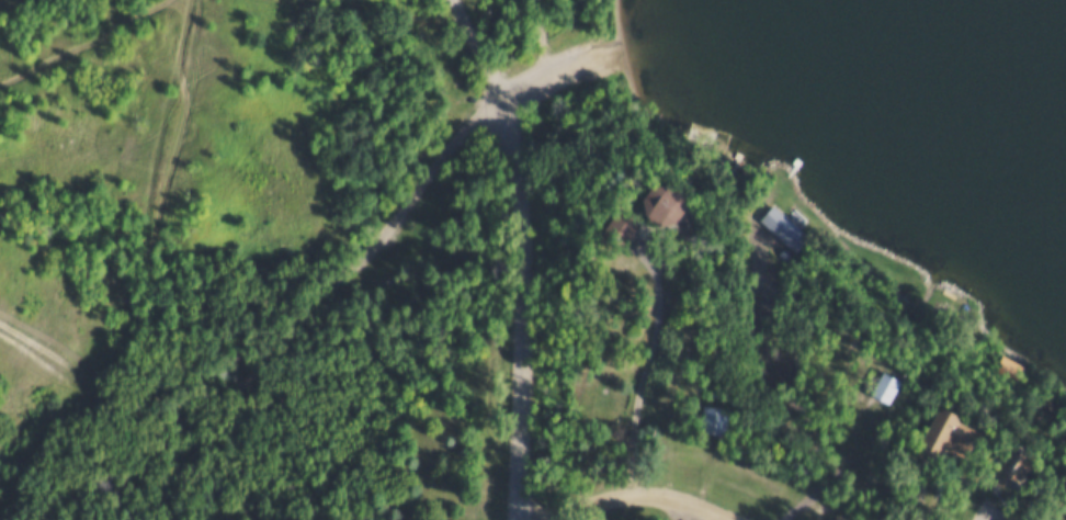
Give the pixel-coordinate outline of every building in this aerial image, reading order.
[(639,213),(651,221),(667,217),(674,204),(671,190),(658,181),(644,185),(636,197),(639,213)] [(667,214),(680,225),(704,199),(691,187),(667,214)] [(761,216),(774,201),(809,234),(796,248),(761,216)] [(657,219),(641,203),(615,230),(630,246),(657,219)] [(611,207),(632,221),(619,242),(597,229),(611,207)] [(1001,350),(1024,361),(1018,377),(994,366),(1001,350)] [(874,370),(893,378),(880,405),(861,396),(874,370)] [(918,382),(902,371),(887,394),(902,405),(918,382)] [(701,403),(726,405),(724,431),(699,428),(701,403)] [(926,410),(933,408),(943,412),(946,420),(973,432),(962,455),(937,444),(928,463),(906,453),(926,410)] [(995,444),(1023,457),(1012,482),(984,468),(995,444)]
